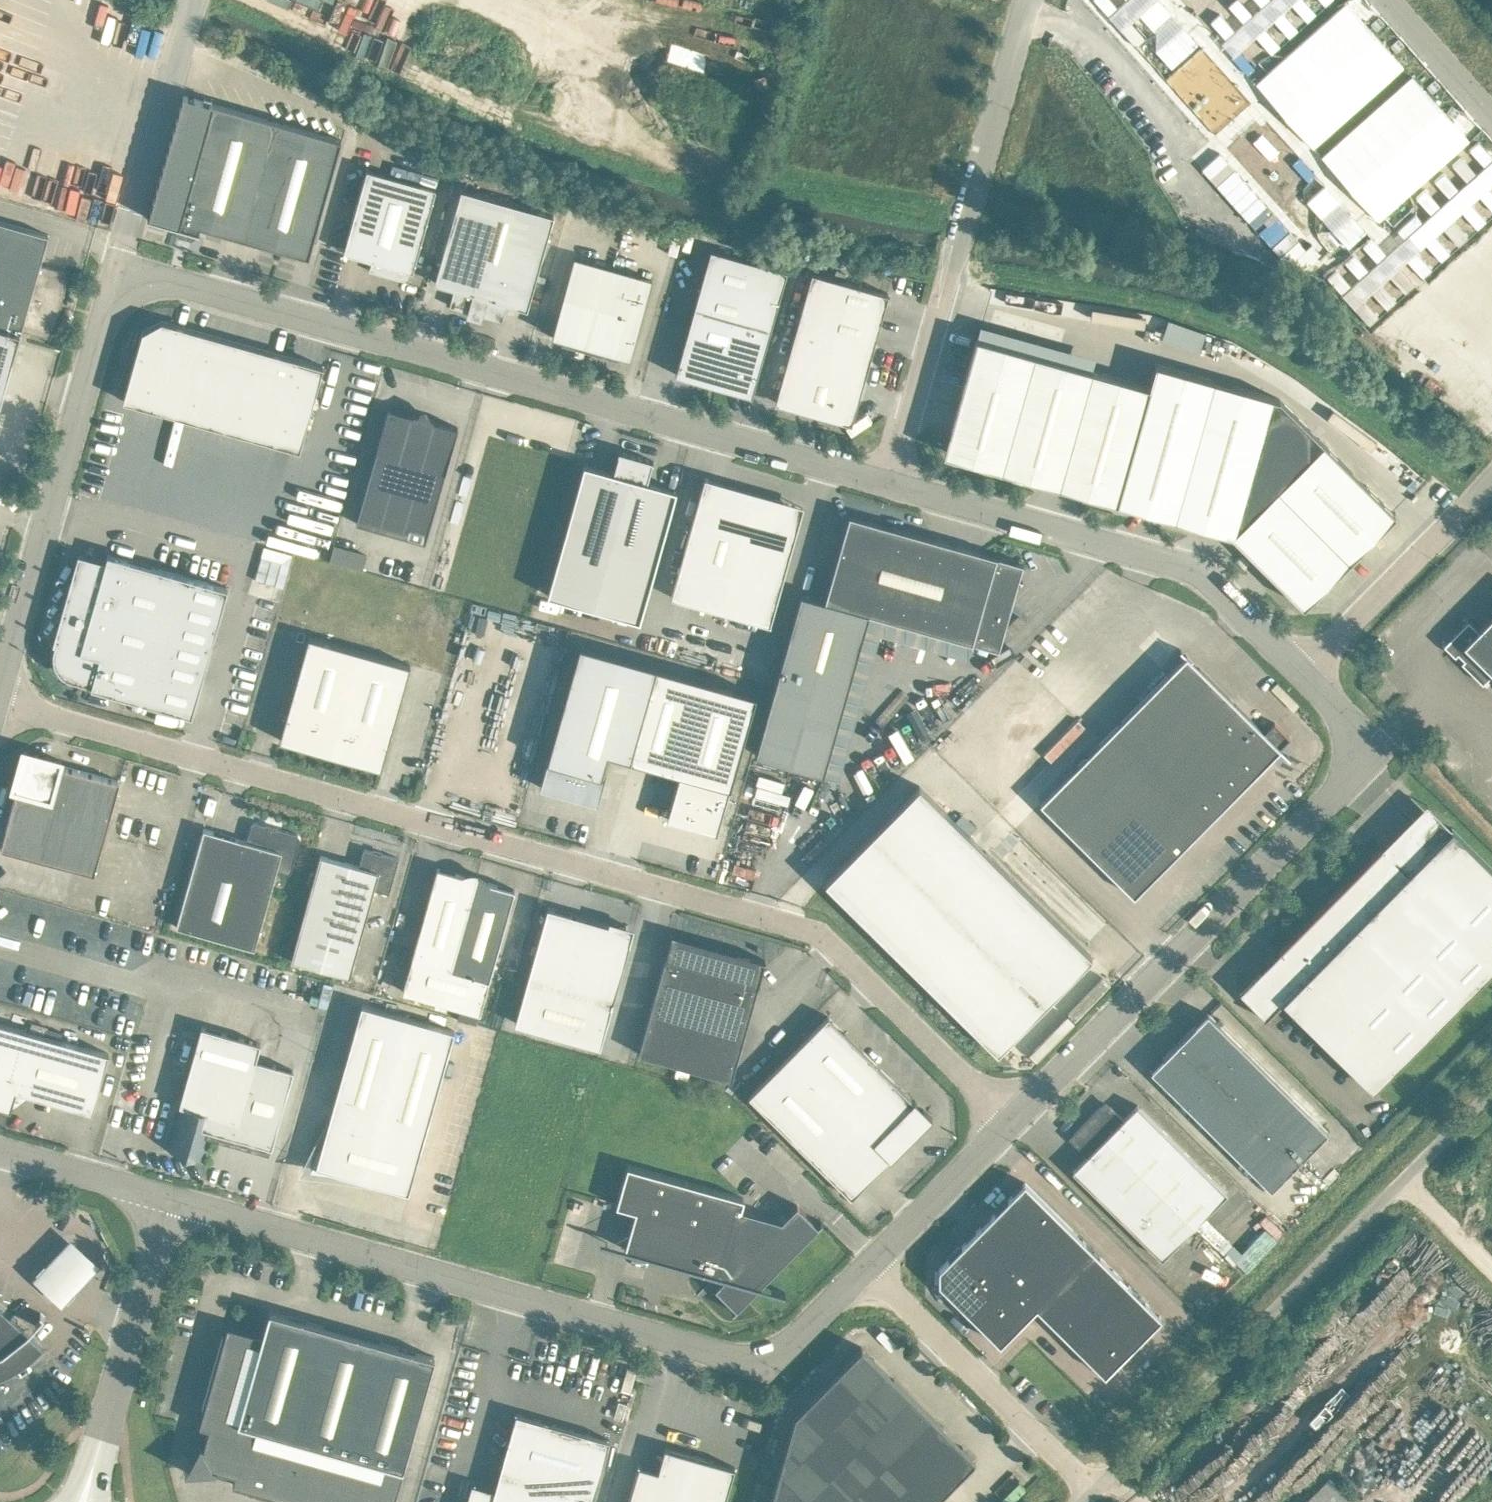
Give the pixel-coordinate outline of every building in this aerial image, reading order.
[(1204,26),(1245,71),(1289,31),(1262,0),(1233,0),(1204,26)] [(1303,45),(1258,85),(1298,131),(1343,91),(1303,45)] [(1407,90),(1327,162),(1367,207),(1447,135),(1407,90)] [(200,225),(309,256),(341,139),(183,94),(149,216),(148,216),(148,217),(200,232),(200,230),(199,230),(200,225)] [(1220,151),(1201,167),(1287,263),(1305,247),(1220,151)] [(412,271),(436,188),(367,168),(344,251),(372,259),(371,262),(377,272),(408,281),(411,270),(412,271)] [(1446,175),(1437,183),(1453,201),(1462,193),(1446,175)] [(553,214),(461,188),(435,281),(455,287),(449,305),(471,311),(472,307),(481,310),(481,314),(502,320),(507,302),(527,307),(553,214)] [(41,264),(49,234),(0,220),(0,402),(20,332),(21,332),(22,329),(47,336),(48,335),(44,334),(49,326),(53,317),(57,307),(59,298),(61,286),(62,275),(62,271),(65,272),(66,271),(41,264)] [(1430,273),(1478,327),(1491,314),(1491,233),(1484,224),(1430,273)] [(1370,236),(1325,276),(1366,321),(1410,281),(1370,236)] [(787,269),(711,248),(693,311),(769,332),(787,269)] [(591,346),(613,267),(574,256),(551,334),(591,346)] [(652,278),(613,267),(591,346),(630,357),(652,278)] [(851,423),(888,293),(812,271),(775,401),(778,402),(778,400),(850,420),(849,422),(851,423)] [(1426,297),(1381,337),(1420,380),(1464,340),(1426,297)] [(752,395),(769,332),(693,311),(676,373),(678,374),(679,372),(750,392),(749,394),(752,395)] [(324,365),(162,319),(142,330),(123,400),(300,450),(324,365)] [(1139,508),(1177,369),(1155,363),(1149,386),(976,337),(950,433),(951,433),(946,451),(1002,467),(1001,469),(1139,508)] [(1451,391),(1489,435),(1491,433),(1491,356),(1451,391)] [(1278,488),(1324,442),(1280,398),(1177,369),(1139,508),(1232,534),(1278,488)] [(425,542),(458,426),(434,420),(432,417),(431,417),(425,409),(416,413),(415,412),(412,414),(388,407),(356,522),(425,542)] [(489,435),(456,550),(525,570),(558,454),(489,435)] [(1395,513),(1324,442),(1278,488),(1314,524),(1349,559),(1395,513)] [(630,476),(647,481),(653,460),(619,450),(618,453),(619,453),(614,471),(584,463),(547,594),(594,607),(630,476)] [(677,489),(647,481),(630,476),(594,607),(640,620),(677,489)] [(671,596),(770,624),(797,529),(777,524),(783,501),(708,480),(709,478),(705,476),(671,596)] [(1268,570),(1314,524),(1278,488),(1232,534),(1268,570)] [(823,773),(869,612),(998,648),(1023,562),(849,513),(825,599),(801,593),(755,754),(823,773)] [(1349,559),(1314,524),(1268,570),(1303,605),(1349,559)] [(91,686),(192,715),(228,586),(108,553),(106,560),(79,553),(53,642),(57,644),(56,647),(55,652),(55,657),(56,661),(58,666),(61,669),(64,673),(68,675),(72,677),(92,682),(91,686)] [(272,558),(261,555),(255,579),(265,582),(272,558)] [(1478,629),(1468,619),(1444,644),(1455,655),(1458,652),(1464,658),(1461,661),(1482,682),(1491,673),(1491,615),(1478,629)] [(382,768),(411,664),(309,636),(280,739),(283,740),(285,735),(321,745),(320,750),(322,751),(323,745),(341,750),(340,756),(342,756),(343,751),(380,761),(378,767),(382,768)] [(580,644),(540,786),(544,787),(545,783),(595,797),(608,752),(631,758),(680,772),(667,818),(717,832),(730,786),(756,694),(657,666),(580,644)] [(1134,895),(1290,737),(1275,721),(1264,732),(1186,654),(1040,802),(1134,895)] [(94,873),(120,780),(61,764),(62,760),(23,750),(13,788),(17,789),(1,848),(94,873)] [(1092,955),(920,785),(825,880),(997,1050),(1092,955)] [(255,948),(277,870),(286,873),(292,869),(300,839),(297,833),(257,822),(251,825),(247,840),(204,828),(176,926),(255,948)] [(1491,967),(1491,867),(1452,827),(1407,872),(1382,848),(1382,847),(1381,846),(1279,950),(1280,951),(1280,950),(1282,952),(1262,974),(1260,971),(1241,990),(1265,1015),(1263,1017),(1265,1018),(1283,999),(1372,1088),(1491,967)] [(350,975),(374,888),(389,892),(399,858),(364,848),(359,865),(320,854),(292,959),(350,975)] [(451,968),(477,874),(476,873),(472,873),(468,873),(465,875),(465,874),(438,867),(403,990),(480,1012),(489,979),(451,968)] [(489,979),(515,889),(488,881),(485,878),(482,876),(478,874),(477,874),(451,968),(489,979)] [(0,895),(0,907),(23,914),(26,902),(0,895)] [(515,1022),(600,1045),(629,941),(626,940),(626,924),(610,924),(548,906),(515,1022)] [(731,1079),(765,959),(672,933),(638,1052),(731,1079)] [(409,1191),(454,1029),(362,1003),(321,1148),(311,1167),(339,1171),(409,1191)] [(1328,1131),(1208,1012),(1151,1070),(1271,1189),(1328,1131)] [(914,1099),(914,1100),(828,1015),(749,1095),(851,1197),(890,1158),(891,1158),(895,1154),(892,1152),(926,1118),(928,1121),(932,1117),(923,1108),(921,1110),(916,1104),(917,1102),(914,1099)] [(0,1022),(0,1105),(11,1108),(17,1089),(93,1111),(109,1052),(0,1022)] [(272,1146),(293,1069),(256,1058),(261,1042),(202,1026),(180,1103),(167,1150),(205,1160),(214,1130),(272,1146)] [(1227,1192),(1138,1104),(1135,1107),(1123,1118),(1110,1105),(1105,1110),(1100,1105),(1087,1118),(1086,1117),(1086,1118),(1194,1225),(1227,1192)] [(1194,1225),(1086,1118),(1086,1119),(1074,1132),(1079,1137),(1074,1142),(1087,1155),(1076,1167),(1073,1169),(1162,1257),(1194,1225)] [(744,1197),(627,1164),(616,1204),(635,1210),(625,1247),(624,1247),(624,1248),(715,1274),(718,1270),(725,1276),(715,1286),(736,1307),(732,1310),(733,1311),(822,1221),(821,1220),(818,1224),(797,1203),(782,1219),(741,1208),(744,1197)] [(1061,1217),(1025,1181),(1001,1205),(1038,1240),(1061,1217)] [(1038,1240),(1001,1205),(978,1228),(1014,1264),(1038,1240)] [(1065,1277),(1093,1249),(1061,1217),(1038,1240),(1014,1264),(1046,1296),(1065,1277)] [(1014,1264),(978,1228),(955,1251),(991,1287),(1014,1264)] [(73,1239),(34,1283),(63,1310),(103,1266),(73,1239)] [(1087,1300),(1116,1271),(1093,1249),(1065,1277),(1087,1300)] [(991,1287),(955,1251),(939,1268),(939,1282),(968,1311),(991,1287)] [(1037,1306),(1046,1296),(1014,1264),(991,1287),(968,1311),(1000,1342),(1037,1306)] [(1110,1322),(1138,1294),(1116,1271),(1087,1300),(1110,1322)] [(1059,1328),(1087,1300),(1065,1277),(1046,1296),(1037,1306),(1059,1328)] [(1133,1345),(1161,1316),(1138,1294),(1110,1322),(1133,1345)] [(1082,1351),(1110,1322),(1087,1300),(1059,1328),(1082,1351)] [(0,1307),(0,1377),(12,1372),(29,1361),(43,1347),(0,1307)] [(435,1356),(269,1309),(262,1334),(228,1324),(200,1424),(210,1427),(204,1445),(200,1444),(200,1445),(185,1471),(215,1472),(216,1472),(217,1468),(236,1473),(233,1483),(300,1501),(394,1501),(435,1356)] [(1105,1373),(1133,1345),(1110,1322),(1082,1351),(1105,1373)] [(975,1458),(862,1346),(795,1413),(770,1501),(932,1501),(975,1458)] [(618,1401),(614,1417),(622,1419),(626,1403),(618,1401)] [(609,1438),(517,1412),(495,1489),(476,1484),(476,1483),(472,1482),(466,1501),(592,1501),(609,1438)] [(665,1446),(658,1469),(639,1464),(628,1501),(725,1501),(735,1466),(665,1446)] [(1330,1475),(1303,1501),(1357,1501),(1330,1475)]
